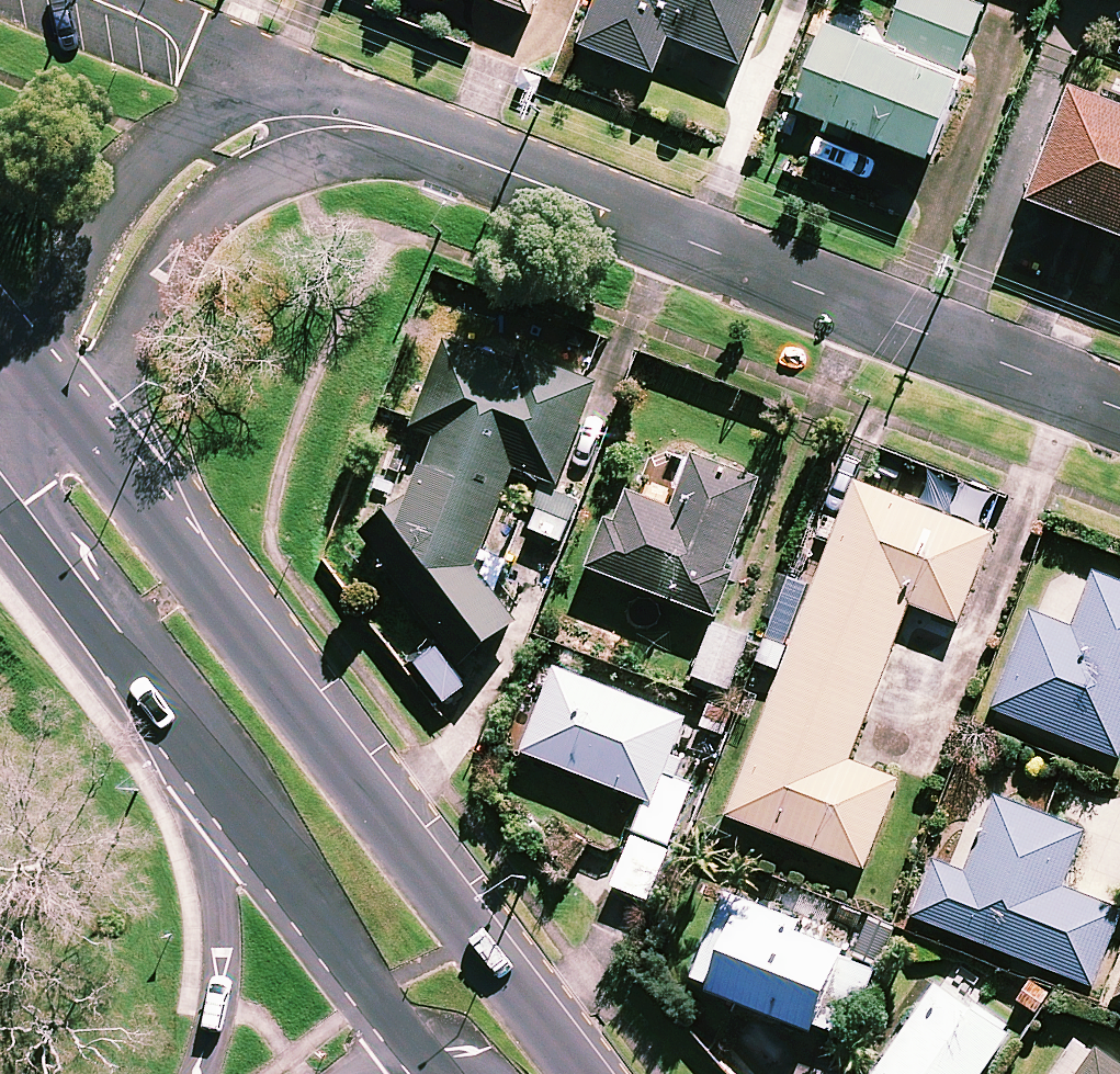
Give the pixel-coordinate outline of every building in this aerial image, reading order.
[(531,15),(536,0),(491,0),(531,15)] [(581,45),(654,75),(669,37),(741,67),(768,0),(599,0),(581,45)] [(962,0),(901,0),(883,49),(825,27),(793,112),(929,162),(985,8),(962,0)] [(1073,91),(1029,201),(1119,237),(1119,109),(1073,91)] [(514,622),(493,595),(502,566),(484,543),(514,469),(557,486),(597,384),(519,352),(512,369),(445,342),(413,422),(421,431),(433,444),(412,496),(361,535),(459,664),(514,622)] [(760,483),(694,456),(671,511),(624,492),(593,569),(716,618),(734,573),(725,569),(760,483)] [(993,534),(854,481),(727,817),(865,869),(899,779),(851,761),(909,605),(959,624),(993,534)] [(1093,577),(1072,630),(1032,614),(995,710),(1119,758),(1119,756),(1119,587),(1093,577)] [(749,638),(714,626),(696,677),(730,690),(749,638)] [(692,787),(673,779),(681,761),(670,757),(686,716),(557,664),(522,751),(645,801),(633,831),(668,846),(692,787)] [(991,797),(962,872),(935,862),(913,916),(1092,986),(1119,914),(1119,912),(1062,889),(1084,833),(991,797)] [(726,896),(695,976),(710,982),(706,992),(809,1031),(840,951),(784,929),(787,919),(726,896)] [(941,982),(877,1073),(980,1073),(1010,1030),(941,982)] [(1088,1041),(1065,1073),(1119,1073),(1119,1064),(1088,1041)]
